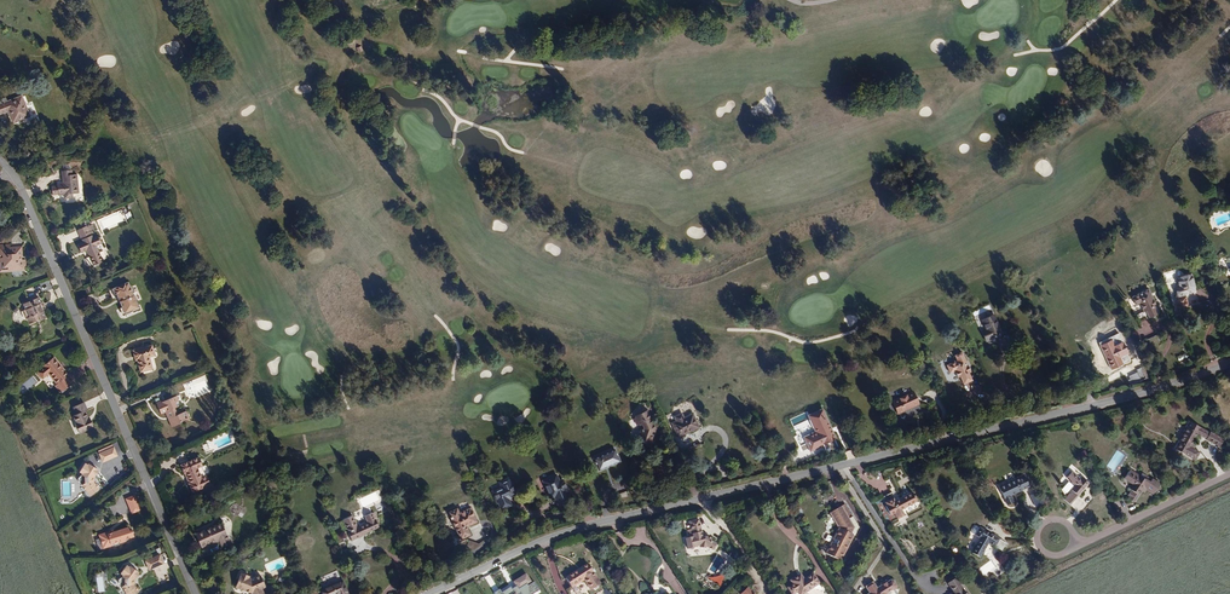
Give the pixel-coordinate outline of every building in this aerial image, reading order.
[(13,124),(30,117),(21,95),(0,103),(0,114),(8,111),(13,124)] [(62,187),(57,187),(56,187),(51,187),(52,196),(57,195),(57,196),(64,196),(64,199),(72,198),(72,195),(78,194),(76,175),(71,176),(71,171),(61,172),(62,184),(62,187)] [(90,236),(90,234),(87,235),(85,228),(76,231),(80,240),(81,240),(83,243),(78,245),(81,253),(87,251),(88,252),(87,254),(93,267),(96,266),(96,268),(100,266),(100,264),(103,263),(97,250),(96,249),(95,247),(101,244),(98,237),(93,239),(92,237),(90,236)] [(19,275),(19,274),(22,274),(21,266),(17,266),(16,263),(18,262),(17,255),(6,255),(6,252),(0,252),(0,277),(19,275)] [(1197,292),(1193,274),(1178,277),(1180,287),(1176,288),(1178,295),(1188,317),(1208,312),(1205,301),(1189,306),(1186,294),(1197,292)] [(121,310),(123,315),(132,311),(133,312),(138,310),(136,304),(137,303),(134,297),(133,298),(132,295),(133,294),(130,288),(129,289),(127,284),(113,290),(114,291),(116,297),(118,298),(122,309),(121,310)] [(1158,305),(1150,289),(1132,297),(1136,305),(1140,304),(1144,312),(1146,311),(1150,318),(1159,314),(1156,306),(1158,305)] [(1188,317),(1178,295),(1176,296),(1182,319),(1188,317)] [(23,312),(25,318),(28,317),(29,319),(31,325),(37,322),(36,320),(39,319),(39,321),(40,322),(45,320),(43,313),(45,312),(42,307),(43,306),(42,304),(41,304),(38,299),(37,299),(33,301),(32,301),(33,304),(30,305),(29,303),(23,305),(25,311),(23,312)] [(972,312),(973,316),(989,310),(988,306),(972,312)] [(1004,334),(995,315),(982,320),(986,330),(983,331),(988,342),(1004,334)] [(1147,319),(1140,322),(1144,333),(1151,331),(1147,319)] [(1122,357),(1129,354),(1126,346),(1129,345),(1126,340),(1116,345),(1114,340),(1101,345),(1112,369),(1125,364),(1122,357)] [(136,361),(139,374),(151,370),(148,358),(153,357),(151,347),(134,352),(136,361)] [(971,371),(962,352),(955,355),(958,360),(948,365),(952,373),(956,371),(959,377),(961,376),(965,384),(973,380),(969,372),(971,371)] [(53,357),(46,363),(54,382),(55,384),(57,389),(60,392),(69,384),(64,377),(67,374),(62,367),(60,368),(56,364),(58,363),(53,357)] [(48,374),(54,382),(46,363),(42,366),(43,367),(37,372),(42,379),(48,374)] [(1142,379),(1139,373),(1131,376),(1134,382),(1142,379)] [(920,405),(913,391),(893,400),(899,414),(920,405)] [(179,408),(177,403),(175,398),(165,402),(157,406),(161,415),(166,413),(169,420),(169,421),(172,429),(180,425),(181,423),(186,421),(190,423),(188,418),(186,419),(183,414),(178,417),(174,409),(179,408)] [(73,424),(77,434),(92,428),(90,424),(88,425),(86,419),(83,413),(85,412),(82,404),(72,408),(74,414),(75,417),(73,417),(71,418),(73,424)] [(837,438),(822,408),(816,411),(808,415),(810,418),(816,432),(805,437),(811,452),(824,446),(823,444),(837,438)] [(657,432),(653,424),(647,411),(635,416),(635,418),(633,419),(636,426),(639,425),(639,426),(641,425),(643,429),(641,428),(636,441),(650,446),(653,436),(651,435),(652,431),(657,434),(657,432)] [(700,427),(692,413),(684,417),(682,413),(675,417),(677,421),(672,423),(679,438),(700,427)] [(1187,429),(1180,441),(1177,439),(1172,447),(1193,460),(1198,452),(1192,448),(1195,444),(1191,441),(1196,433),(1202,437),(1206,431),(1189,420),(1184,428),(1187,429)] [(1184,428),(1177,439),(1180,441),(1187,429),(1184,428)] [(1204,439),(1215,446),(1220,439),(1209,432),(1204,439)] [(703,458),(700,450),(703,449),(702,444),(689,450),(695,462),(703,458)] [(101,463),(116,457),(112,449),(98,455),(101,463)] [(620,462),(614,449),(593,458),(599,471),(620,462)] [(199,459),(194,461),(198,469),(202,468),(203,468),(199,459)] [(923,460),(920,461),(921,464),(917,465),(918,469),(926,466),(925,463),(923,463),(923,460)] [(202,480),(198,469),(194,461),(180,467),(184,476),(186,475),(191,485),(189,486),(192,495),(210,487),(206,478),(202,480)] [(88,498),(97,491),(95,489),(97,488),(94,485),(93,486),(91,484),(91,478),(93,475),(94,476),(96,473),(95,472),(96,471),(87,465),(86,467),(83,465),(78,473),(81,475),(79,478),(78,478),(77,479),(76,480),(76,481),(76,482),(76,483),(77,484),(77,485),(78,485),(79,485),(88,498)] [(202,468),(198,469),(202,480),(206,478),(202,468)] [(1079,478),(1071,470),(1065,477),(1073,485),(1068,490),(1069,492),(1062,500),(1068,505),(1076,496),(1076,495),(1086,482),(1081,477),(1079,478)] [(1137,492),(1140,488),(1141,487),(1144,489),(1146,486),(1154,491),(1159,483),(1151,478),(1149,481),(1146,479),(1144,478),(1147,475),(1142,471),(1140,475),(1135,472),(1133,474),(1128,471),(1124,476),(1133,483),(1130,487),(1131,488),(1126,495),(1134,500),(1138,493),(1137,492)] [(1023,473),(1004,482),(1005,486),(1024,477),(1023,473)] [(568,492),(562,479),(559,481),(556,475),(542,481),(550,500),(555,498),(559,507),(571,502),(567,492),(568,492)] [(488,485),(499,508),(510,503),(507,498),(515,494),(506,476),(488,485)] [(1028,485),(1024,477),(1005,486),(1004,482),(997,485),(1007,505),(1013,502),(1009,494),(1028,485)] [(890,492),(881,497),(884,501),(885,505),(884,505),(889,515),(893,514),(896,519),(903,516),(900,510),(916,502),(911,492),(894,501),(892,497),(890,492)] [(632,502),(628,493),(618,497),(622,506),(632,502)] [(123,499),(130,514),(138,510),(132,495),(123,499)] [(230,510),(241,518),(247,510),(236,502),(230,510)] [(839,508),(848,524),(852,521),(843,505),(839,508)] [(451,516),(464,543),(475,538),(471,531),(482,526),(475,511),(464,516),(461,511),(451,516)] [(346,531),(350,540),(361,535),(361,534),(378,526),(375,520),(373,518),(371,512),(363,515),(366,522),(359,525),(358,524),(356,525),(351,514),(341,519),(347,530),(346,531)] [(701,523),(692,525),(693,533),(690,533),(691,541),(687,542),(687,543),(687,547),(688,547),(689,552),(691,552),(692,553),(695,553),(696,551),(697,551),(697,550),(702,549),(703,551),(707,552),(709,551),(714,554),(715,554),(716,554),(719,549),(718,548),(714,545),(713,543),(710,540),(704,541),(703,536),(701,523)] [(196,536),(203,551),(219,543),(222,549),(231,546),(221,525),(196,536)] [(123,540),(132,537),(130,531),(127,532),(126,528),(113,532),(109,533),(108,532),(98,535),(99,539),(98,539),(100,545),(101,545),(103,549),(111,546),(113,547),(117,545),(118,544),(124,542),(123,540)] [(1007,542),(979,528),(974,536),(979,539),(971,553),(980,558),(988,543),(1002,551),(1007,542)] [(825,555),(838,562),(844,551),(842,550),(844,546),(846,547),(851,536),(849,535),(838,529),(833,540),(835,541),(832,545),(831,544),(825,555)] [(474,544),(469,554),(479,558),(492,548),(488,544),(483,548),(474,544)] [(341,551),(345,560),(353,557),(349,548),(341,551)] [(147,571),(162,564),(158,556),(144,562),(147,571)] [(805,564),(795,570),(792,571),(789,566),(781,570),(783,574),(778,577),(783,585),(788,582),(791,587),(812,575),(805,564)] [(125,593),(139,593),(138,593),(139,592),(137,589),(135,590),(133,587),(133,582),(135,579),(137,580),(139,577),(137,576),(138,574),(130,568),(129,570),(126,568),(120,576),(123,578),(121,580),(121,581),(120,581),(119,581),(119,582),(119,583),(118,583),(118,584),(118,585),(119,585),(119,586),(119,587),(120,587),(120,588),(121,588),(125,593)] [(586,574),(587,576),(584,578),(582,576),(570,584),(576,593),(588,585),(594,593),(603,593),(603,592),(605,590),(593,570),(586,574)] [(239,572),(233,586),(242,590),(242,589),(248,591),(247,592),(249,593),(250,593),(262,593),(260,588),(264,587),(258,575),(249,578),(247,578),(247,576),(239,572)] [(530,581),(524,572),(511,581),(517,589),(530,581)] [(960,590),(953,580),(945,585),(951,593),(962,593),(960,590)] [(321,593),(335,593),(336,593),(337,593),(347,593),(341,581),(319,590),(320,592),(321,593)] [(519,590),(522,593),(528,593),(537,589),(532,581),(519,590)] [(892,593),(895,590),(896,588),(892,582),(890,582),(886,584),(885,582),(879,586),(880,587),(876,590),(875,589),(872,583),(864,588),(868,593),(887,593),(891,591),(892,593)]
